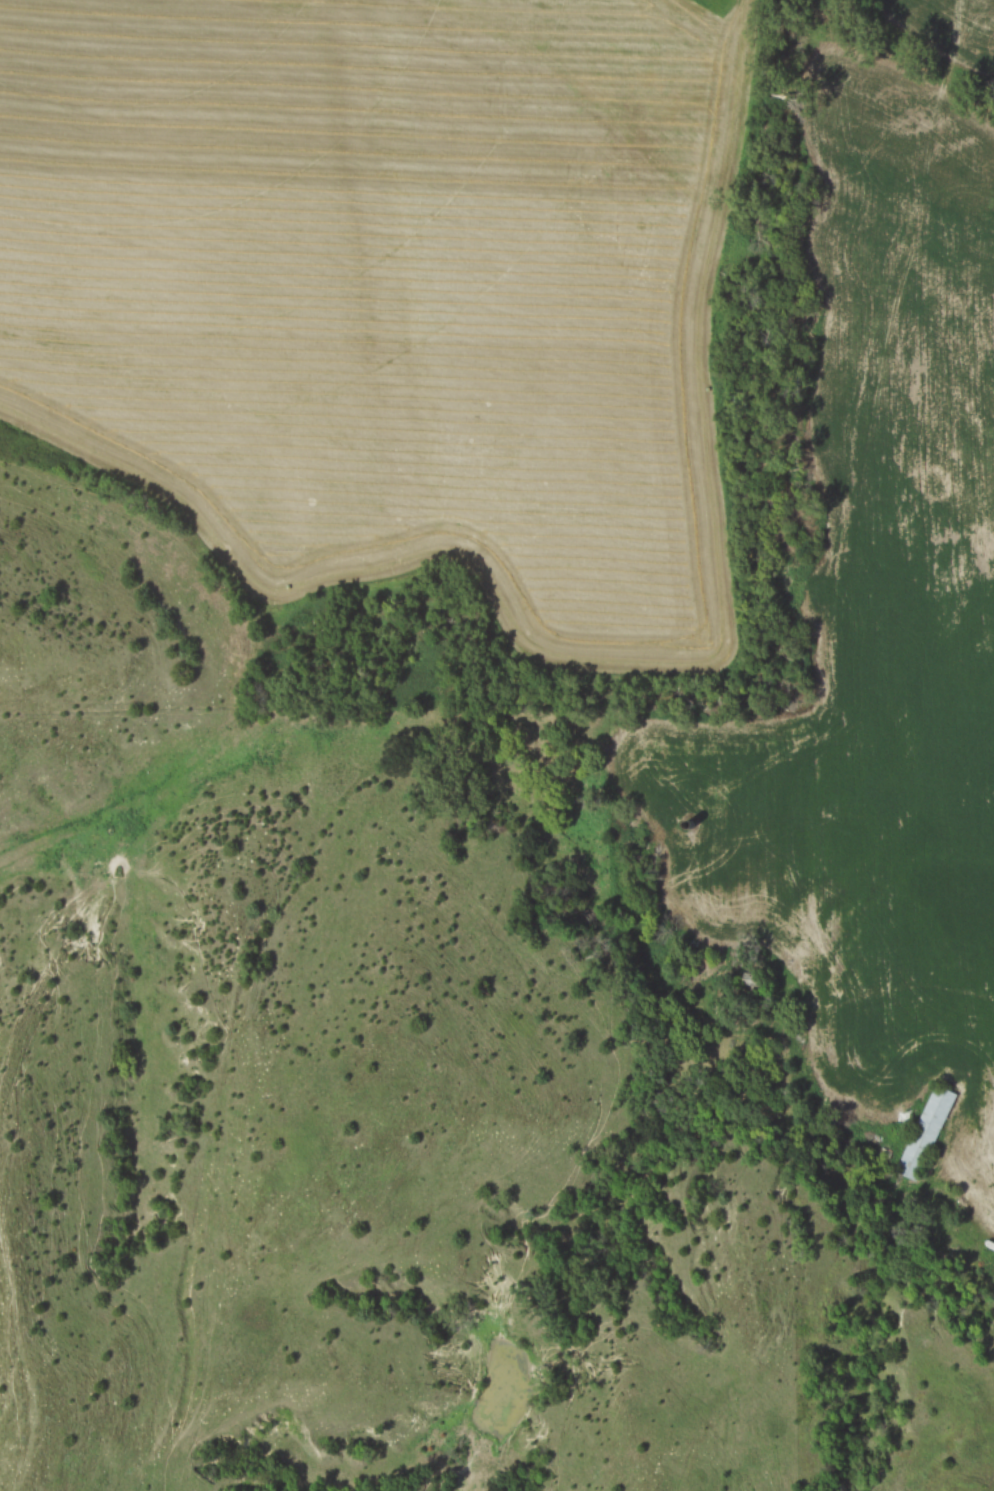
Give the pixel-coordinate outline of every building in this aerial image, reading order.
[(953,1096),(932,1086),(892,1173),(914,1183),(953,1096)]
